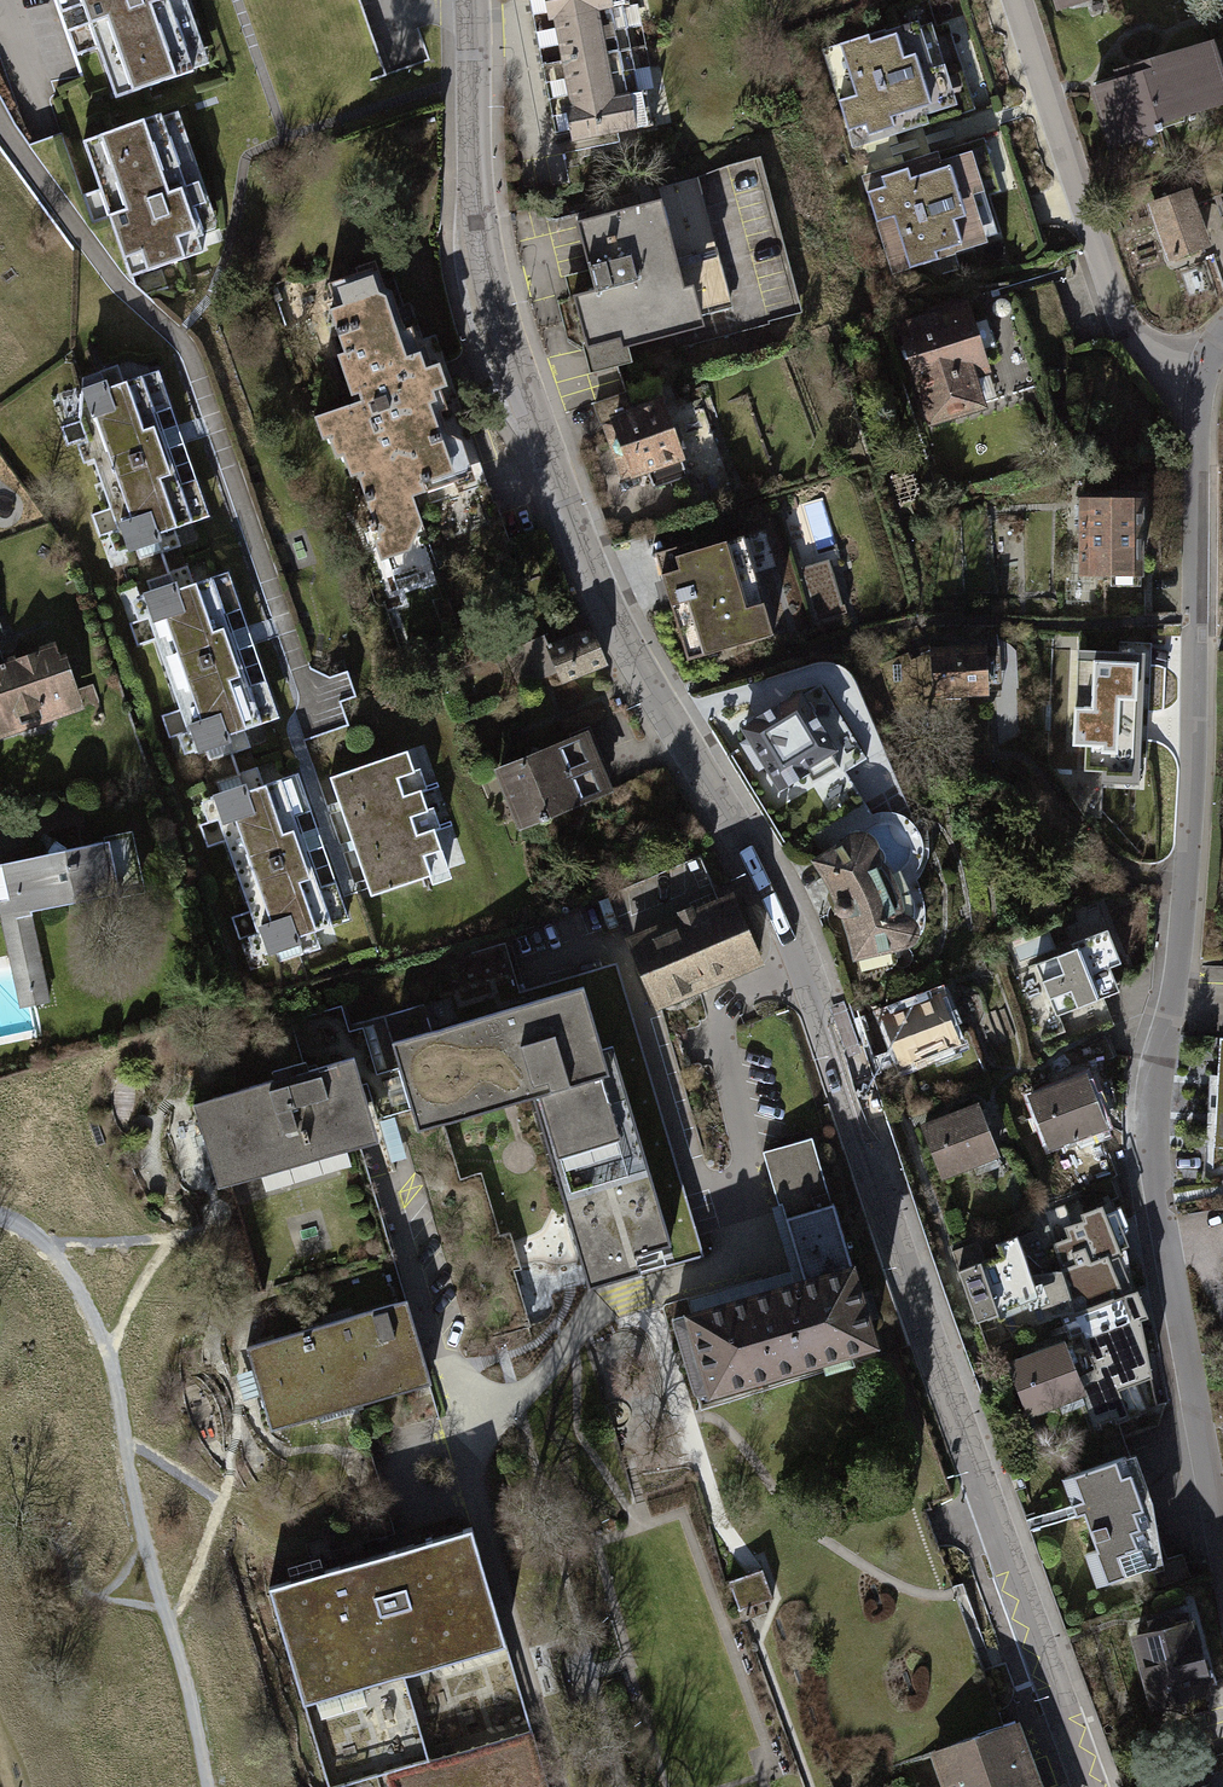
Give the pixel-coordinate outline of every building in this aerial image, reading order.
[(97,67),(108,96),(112,105),(192,75),(197,73),(170,0),(72,0),(97,67)] [(562,147),(659,129),(636,0),(536,0),(562,147)] [(819,52),(848,145),(964,109),(940,32),(928,35),(917,0),(914,0),(872,13),(878,31),(863,36),(858,20),(831,28),(837,46),(819,52)] [(1058,24),(1111,10),(1109,0),(1052,0),(1058,24)] [(1094,90),(1111,142),(1153,129),(1155,133),(1163,130),(1160,119),(1222,99),(1222,87),(1209,45),(1161,60),(1139,67),(1141,75),(1136,76),(1094,90)] [(214,237),(168,115),(163,117),(83,147),(97,186),(112,224),(133,283),(187,263),(219,251),(216,243),(214,237)] [(973,141),(856,176),(889,285),(908,279),(906,269),(926,263),(930,276),(955,268),(951,254),(969,249),(967,241),(989,235),(975,189),(986,186),(973,141)] [(1222,195),(1222,151),(1176,168),(1185,192),(1189,206),(1218,196),(1222,195)] [(1203,247),(1189,206),(1185,192),(1154,202),(1173,257),(1203,247)] [(664,206),(578,228),(592,281),(565,287),(589,382),(633,371),(630,356),(712,335),(700,290),(686,294),(664,206)] [(380,279),(321,298),(358,409),(313,424),(330,477),(351,470),(384,568),(428,553),(410,499),(479,476),(443,367),(424,374),(417,354),(406,358),(380,279)] [(971,315),(904,336),(932,429),(987,413),(975,372),(988,368),(971,315)] [(203,531),(147,362),(47,395),(102,564),(203,531)] [(666,408),(608,428),(629,485),(686,465),(666,408)] [(1141,502),(1081,502),(1080,572),(1104,572),(1104,618),(1144,616),(1145,578),(1151,574),(1151,576),(1153,575),(1153,558),(1141,564),(1141,502)] [(744,533),(657,559),(687,660),(774,634),(744,533)] [(281,741),(225,572),(125,605),(180,774),(281,741)] [(984,647),(932,650),(934,696),(986,693),(984,647)] [(0,670),(0,744),(82,716),(60,650),(0,670)] [(1138,658),(1077,656),(1073,744),(1085,744),(1084,771),(1132,773),(1135,723),(1131,723),(1132,701),(1136,701),(1138,658)] [(804,702),(806,701),(811,702),(815,710),(814,715),(813,716),(833,749),(830,751),(840,767),(841,766),(845,772),(867,759),(821,683),(800,696),(804,702)] [(758,721),(745,729),(750,738),(741,743),(757,770),(767,765),(780,787),(805,772),(812,784),(840,767),(830,751),(833,749),(813,716),(814,715),(815,710),(811,702),(806,701),(804,702),(800,696),(800,695),(779,708),(778,707),(757,719),(758,721)] [(512,759),(493,765),(515,826),(611,791),(602,768),(597,753),(589,731),(512,759)] [(451,880),(412,758),(333,783),(372,905),(451,880)] [(349,937),(293,768),(192,801),(248,970),(349,937)] [(844,843),(815,862),(824,875),(832,888),(838,901),(837,903),(836,905),(835,907),(836,910),(837,912),(838,914),(840,915),(843,916),(844,916),(847,924),(850,935),(854,947),(855,957),(861,971),(862,972),(863,974),(865,974),(867,974),(869,974),(887,967),(892,965),(893,964),(895,962),(895,959),(895,956),(891,948),(906,944),(909,943),(912,941),(914,938),(915,936),(915,933),(915,928),(913,924),(911,921),(907,918),(902,918),(900,918),(899,907),(897,896),(893,885),(887,873),(880,863),(874,857),(875,854),(875,850),(874,846),(872,841),(869,838),(865,836),(865,835),(861,835),(858,834),(854,835),(850,837),(847,840),(844,843)] [(0,872),(0,921),(19,1010),(50,1004),(31,918),(126,897),(116,847),(0,872)] [(697,855),(611,893),(658,1003),(758,961),(731,898),(719,904),(697,855)] [(1073,948),(1035,964),(1056,1016),(1119,990),(1110,967),(1121,962),(1108,929),(1071,943),(1073,948)] [(421,1005),(385,1016),(393,1042),(391,1042),(417,1129),(415,1130),(438,1210),(449,1207),(462,1249),(466,1249),(491,1338),(528,1327),(528,1325),(525,1325),(509,1272),(519,1269),(518,1267),(515,1268),(506,1235),(508,1235),(508,1232),(495,1236),(477,1176),(480,1175),(479,1173),(455,1180),(439,1124),(532,1096),(588,1287),(699,1255),(614,966),(547,987),(550,995),(426,1032),(419,1007),(422,1006),(421,1005)] [(938,996),(884,1017),(903,1063),(933,1051),(938,1064),(960,1055),(955,1042),(957,1042),(938,996)] [(1220,1037),(1217,1081),(1215,1118),(1214,1141),(1214,1146),(1222,1147),(1222,1037),(1220,1037)] [(297,1165),(319,1242),(381,1224),(368,1179),(370,1178),(360,1145),(378,1140),(354,1056),(308,1070),(306,1061),(271,1071),(274,1080),(193,1103),(217,1188),(297,1165)] [(1085,1077),(1031,1098),(1049,1144),(1103,1123),(1085,1077)] [(978,1106),(924,1128),(942,1174),(996,1153),(978,1106)] [(831,1203),(812,1137),(763,1151),(778,1205),(783,1203),(787,1217),(785,1218),(804,1280),(674,1319),(672,1320),(673,1324),(673,1325),(693,1392),(695,1394),(700,1393),(874,1341),(834,1204),(831,1203)] [(1061,1268),(1062,1270),(1089,1259),(1090,1263),(1126,1248),(1118,1206),(1115,1207),(1113,1201),(1102,1205),(1083,1212),(1079,1201),(1065,1206),(1065,1205),(1044,1213),(1061,1268)] [(381,1224),(319,1242),(342,1318),(246,1347),(270,1429),(431,1381),(407,1299),(404,1300),(381,1224)] [(968,1245),(952,1252),(985,1346),(1052,1319),(1060,1317),(1061,1320),(1075,1314),(1062,1270),(1061,1268),(1060,1269),(1061,1271),(1033,1279),(1024,1252),(1021,1245),(986,1259),(983,1251),(972,1255),(968,1245)] [(1134,1290),(1126,1248),(1090,1263),(1089,1259),(1062,1270),(1075,1314),(1134,1290)] [(1075,1314),(1061,1320),(1066,1331),(1078,1326),(1081,1332),(1080,1333),(1094,1369),(1078,1378),(1083,1391),(1096,1426),(1114,1419),(1116,1424),(1158,1407),(1141,1319),(1148,1316),(1137,1289),(1134,1290),(1075,1314)] [(1064,1344),(1010,1366),(1029,1412),(1083,1391),(1078,1378),(1064,1344)] [(1125,1456),(1063,1478),(1075,1509),(1077,1515),(1084,1513),(1097,1549),(1086,1554),(1097,1585),(1155,1564),(1141,1526),(1149,1523),(1125,1456)] [(268,1588),(303,1702),(505,1643),(471,1527),(268,1588)] [(522,1534),(507,1535),(508,1550),(524,1548),(522,1534)] [(762,1568),(728,1579),(738,1609),(772,1598),(762,1568)] [(1171,1627),(1168,1615),(1148,1621),(1151,1632),(1136,1636),(1153,1701),(1208,1687),(1191,1621),(1171,1627)] [(934,1750),(948,1786),(1039,1786),(1015,1721),(1004,1724),(978,1733),(978,1735),(934,1750)] [(384,1772),(388,1786),(549,1786),(531,1729),(384,1772)]
